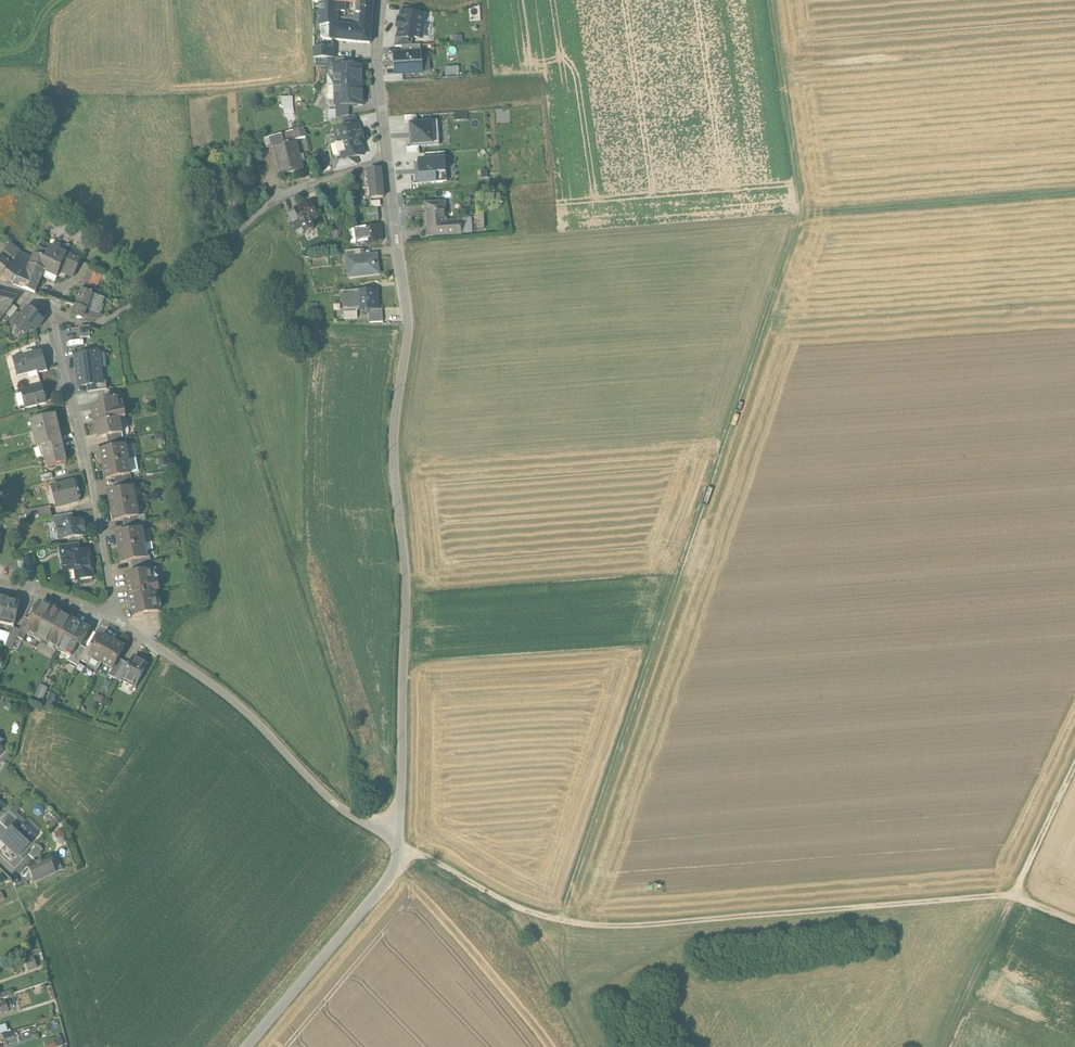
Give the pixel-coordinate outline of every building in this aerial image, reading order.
[(360,29),(343,28),(342,44),(370,45),(370,31),(371,31),(373,12),(373,4),(365,4),(362,4),(360,29)] [(330,6),(325,7),(325,6),(313,6),(314,30),(314,62),(326,62),(334,62),(333,44),(332,43),(331,27),(330,6)] [(401,13),(402,14),(402,13),(414,15),(415,8),(402,6),(401,13)] [(414,15),(402,13),(402,14),(401,21),(398,21),(397,30),(399,30),(398,38),(409,40),(409,38),(413,38),(422,39),(424,26),(422,25),(423,16),(414,15)] [(343,28),(331,27),(332,43),(333,44),(342,44),(343,28)] [(398,38),(397,38),(396,48),(402,47),(412,46),(413,38),(409,38),(409,40),(398,38)] [(412,46),(402,47),(402,55),(420,53),(420,54),(421,54),(420,46),(412,46)] [(402,55),(394,55),(395,67),(396,75),(422,74),(421,65),(420,54),(420,53),(402,55)] [(462,66),(448,66),(447,74),(461,74),(462,66)] [(344,68),(334,68),(334,69),(335,88),(362,87),(361,67),(344,68)] [(362,87),(335,88),(336,108),(363,107),(362,87)] [(285,100),(286,109),(295,108),(294,99),(285,100)] [(417,122),(408,123),(410,148),(419,147),(439,146),(438,121),(417,122)] [(356,128),(335,133),(339,147),(344,147),(346,147),(345,156),(341,157),(343,161),(343,162),(356,159),(364,157),(362,149),(363,146),(363,143),(360,141),(358,136),(360,133),(359,130),(356,128)] [(303,131),(282,136),(283,139),(279,140),(281,149),(296,145),(296,143),(306,141),(303,131)] [(278,140),(259,145),(262,155),(273,152),(273,151),(276,150),(281,149),(279,140),(278,140)] [(281,149),(276,150),(283,178),(303,172),(296,145),(281,149)] [(343,162),(343,161),(332,164),(335,174),(358,167),(356,159),(343,162)] [(426,161),(417,161),(418,185),(447,183),(446,172),(445,172),(444,159),(426,161)] [(378,170),(369,172),(364,174),(363,174),(363,175),(364,175),(363,190),(370,190),(371,200),(371,201),(372,200),(383,199),(380,171),(380,170),(378,170)] [(312,204),(295,212),(302,228),(311,224),(319,221),(312,204)] [(444,204),(426,205),(426,214),(429,214),(430,227),(427,228),(427,238),(461,236),(460,225),(446,226),(444,204)] [(378,209),(364,211),(366,224),(380,222),(378,209)] [(295,212),(286,216),(298,235),(299,238),(306,235),(302,228),(295,212)] [(70,221),(56,246),(67,252),(80,226),(70,221)] [(311,224),(302,228),(306,235),(314,231),(311,224)] [(380,228),(350,232),(352,247),(382,242),(380,228)] [(67,254),(40,242),(32,259),(30,264),(44,270),(58,276),(60,271),(67,254)] [(20,252),(10,244),(5,251),(15,259),(20,252)] [(15,259),(5,251),(1,257),(11,265),(15,259)] [(27,256),(20,252),(15,259),(11,265),(25,276),(30,264),(32,259),(27,257),(27,256)] [(360,252),(345,254),(346,261),(349,261),(349,260),(361,258),(360,252)] [(80,259),(67,254),(60,271),(73,276),(80,259)] [(361,258),(349,260),(349,261),(352,279),(379,276),(376,256),(361,258)] [(0,258),(0,274),(3,276),(11,265),(1,257),(0,258)] [(103,265),(94,261),(92,265),(101,270),(103,265)] [(44,270),(30,264),(25,276),(25,278),(39,284),(42,276),(44,270)] [(11,265),(3,276),(13,284),(35,293),(39,284),(25,278),(25,276),(11,265)] [(101,270),(92,265),(82,283),(85,284),(94,289),(95,289),(104,272),(101,270)] [(58,276),(44,270),(42,276),(56,281),(58,276)] [(92,293),(87,305),(98,309),(110,282),(102,279),(97,290),(95,289),(94,289),(92,293)] [(94,289),(85,284),(82,289),(92,293),(94,289)] [(82,289),(76,305),(86,309),(87,305),(92,293),(82,289)] [(377,291),(357,292),(358,312),(378,310),(377,291)] [(2,292),(0,297),(0,304),(10,307),(18,297),(2,292)] [(343,293),(344,320),(359,319),(358,312),(357,292),(343,293)] [(10,307),(0,304),(0,319),(10,307)] [(86,309),(76,305),(72,316),(82,319),(84,313),(86,309)] [(110,305),(103,309),(105,314),(113,310),(110,305)] [(39,317),(26,307),(13,324),(26,334),(32,326),(39,317)] [(32,326),(36,329),(43,320),(39,317),(32,326)] [(89,326),(79,326),(80,332),(80,336),(90,336),(89,326)] [(80,336),(64,337),(65,349),(90,348),(90,336),(80,336)] [(42,350),(13,357),(17,376),(37,371),(38,373),(47,370),(42,350)] [(98,354),(75,357),(79,386),(87,385),(102,383),(98,354)] [(42,386),(21,391),(25,408),(46,403),(45,396),(47,394),(44,392),(42,386)] [(117,398),(101,401),(103,408),(92,410),(95,423),(119,419),(125,417),(123,408),(119,409),(117,398)] [(55,416),(31,421),(34,433),(36,432),(40,447),(43,447),(61,442),(55,416)] [(119,419),(95,423),(97,437),(106,436),(122,433),(119,419)] [(122,433),(106,436),(107,443),(123,439),(122,433)] [(123,439),(107,443),(109,449),(124,446),(124,447),(127,446),(126,439),(123,439)] [(61,442),(43,447),(47,466),(66,462),(61,442)] [(109,449),(100,450),(101,459),(100,459),(101,464),(102,464),(102,465),(127,460),(124,447),(124,446),(109,449)] [(127,460),(102,465),(103,467),(102,467),(103,472),(104,472),(105,480),(115,478),(130,475),(127,460)] [(51,474),(41,476),(42,482),(53,479),(51,474)] [(130,475),(115,478),(116,484),(131,481),(130,475)] [(74,481),(47,487),(49,495),(53,494),(55,506),(70,503),(68,495),(76,493),(74,481)] [(131,481),(116,484),(117,491),(132,488),(131,481)] [(117,491),(107,493),(109,500),(108,500),(109,505),(110,505),(110,507),(135,502),(132,488),(117,491)] [(135,502),(110,507),(110,508),(109,509),(110,514),(111,514),(113,521),(123,519),(137,517),(135,502)] [(71,514),(53,517),(54,526),(57,526),(57,525),(73,522),(71,514)] [(137,517),(123,519),(124,526),(139,523),(137,517)] [(73,522),(57,525),(57,526),(60,540),(85,535),(83,520),(73,522)] [(139,523),(124,526),(125,532),(140,529),(139,523)] [(125,532),(116,534),(117,542),(116,543),(117,548),(118,547),(119,549),(143,544),(140,529),(125,532)] [(77,544),(60,546),(62,555),(79,552),(77,544)] [(143,544),(119,549),(119,551),(118,551),(119,556),(120,556),(121,563),(131,561),(146,559),(146,558),(143,544)] [(79,552),(62,555),(65,572),(76,570),(77,580),(92,577),(88,550),(79,552)] [(36,555),(23,558),(27,573),(39,570),(36,555)] [(146,559),(131,561),(133,568),(139,566),(151,564),(149,557),(146,558),(146,559)] [(151,564),(139,566),(141,573),(150,571),(150,572),(154,571),(153,564),(151,564)] [(141,573),(125,576),(129,596),(155,591),(158,591),(156,581),(152,582),(150,572),(150,571),(141,573)] [(155,591),(129,596),(134,617),(159,612),(155,591)] [(5,598),(0,615),(0,621),(15,624),(20,602),(5,598)] [(52,610),(40,603),(32,617),(34,618),(32,622),(26,632),(27,632),(57,649),(72,621),(60,615),(59,612),(55,610),(52,610)] [(20,629),(17,637),(23,640),(27,632),(26,632),(32,622),(25,618),(20,629)] [(72,621),(57,649),(66,654),(68,650),(72,653),(73,653),(78,645),(81,646),(89,630),(72,621)] [(20,629),(13,626),(10,633),(6,645),(13,647),(17,637),(20,629)] [(10,633),(0,630),(0,643),(6,645),(10,633)] [(113,642),(101,636),(96,646),(90,656),(91,657),(101,662),(113,642)] [(124,648),(113,642),(101,662),(112,668),(113,669),(119,658),(124,648)] [(87,649),(80,660),(87,664),(91,657),(90,656),(96,646),(90,643),(87,649)] [(78,645),(73,653),(72,653),(68,661),(77,666),(80,660),(87,649),(81,646),(78,645)] [(101,662),(91,657),(87,664),(97,669),(101,662)] [(130,665),(122,679),(123,680),(135,686),(147,664),(134,657),(130,665)] [(124,661),(119,658),(113,669),(112,668),(108,676),(115,679),(124,661)] [(124,661),(115,679),(121,683),(123,680),(122,679),(130,665),(124,661)] [(44,699),(50,685),(42,681),(36,695),(44,699)] [(0,821),(0,824),(8,831),(10,829),(15,834),(22,826),(23,826),(8,812),(5,816),(0,821)] [(22,826),(15,834),(10,829),(8,831),(2,838),(7,842),(4,844),(17,856),(27,846),(26,845),(34,837),(22,826)] [(59,832),(64,844),(70,841),(65,830),(59,832)] [(37,845),(28,855),(33,860),(42,851),(37,845)] [(49,858),(27,867),(33,882),(55,873),(49,858)] [(13,1032),(3,1036),(4,1041),(15,1038),(13,1032)] [(46,1041),(48,1046),(58,1046),(66,1044),(62,1035),(46,1041)]
